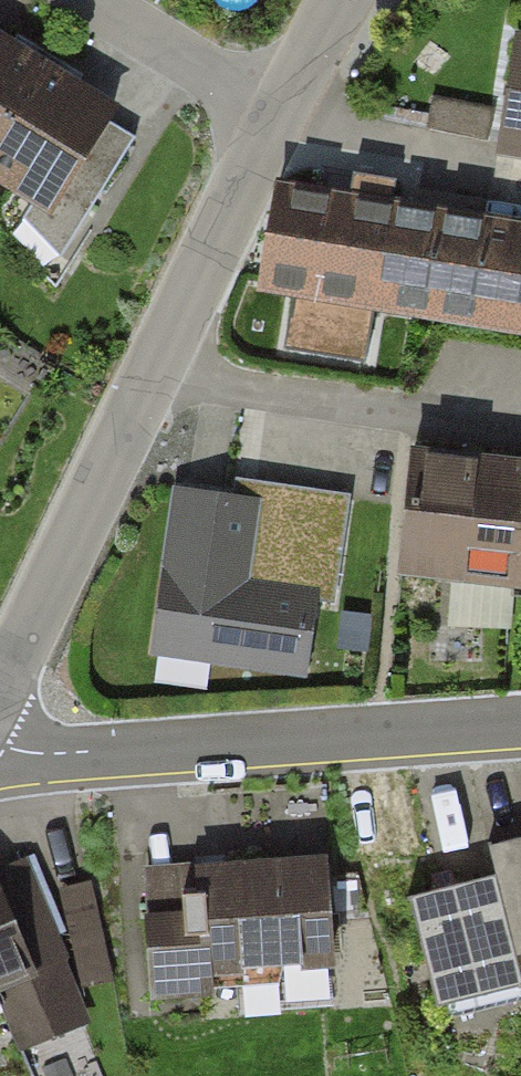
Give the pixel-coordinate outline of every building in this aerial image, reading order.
[(51,209),(114,105),(0,36),(0,178),(51,209)] [(501,154),(520,157),(520,41),(518,40),(501,154)] [(278,190),(262,286),(376,305),(392,209),(278,190)] [(376,305),(520,329),(520,230),(392,209),(376,305)] [(285,344),(293,304),(257,297),(249,337),(285,344)] [(426,457),(412,576),(520,589),(520,468),(426,457)] [(237,510),(176,501),(152,656),(310,679),(321,610),(331,611),(347,508),(240,492),(237,510)] [(520,946),(520,840),(491,847),(515,948),(520,946)] [(201,966),(329,961),(325,859),(197,864),(201,966)] [(75,993),(22,862),(0,871),(0,1001),(8,1021),(75,993)] [(193,876),(143,879),(152,1017),(202,1013),(193,876)] [(520,994),(520,993),(497,893),(413,913),(437,1014),(520,994)]
